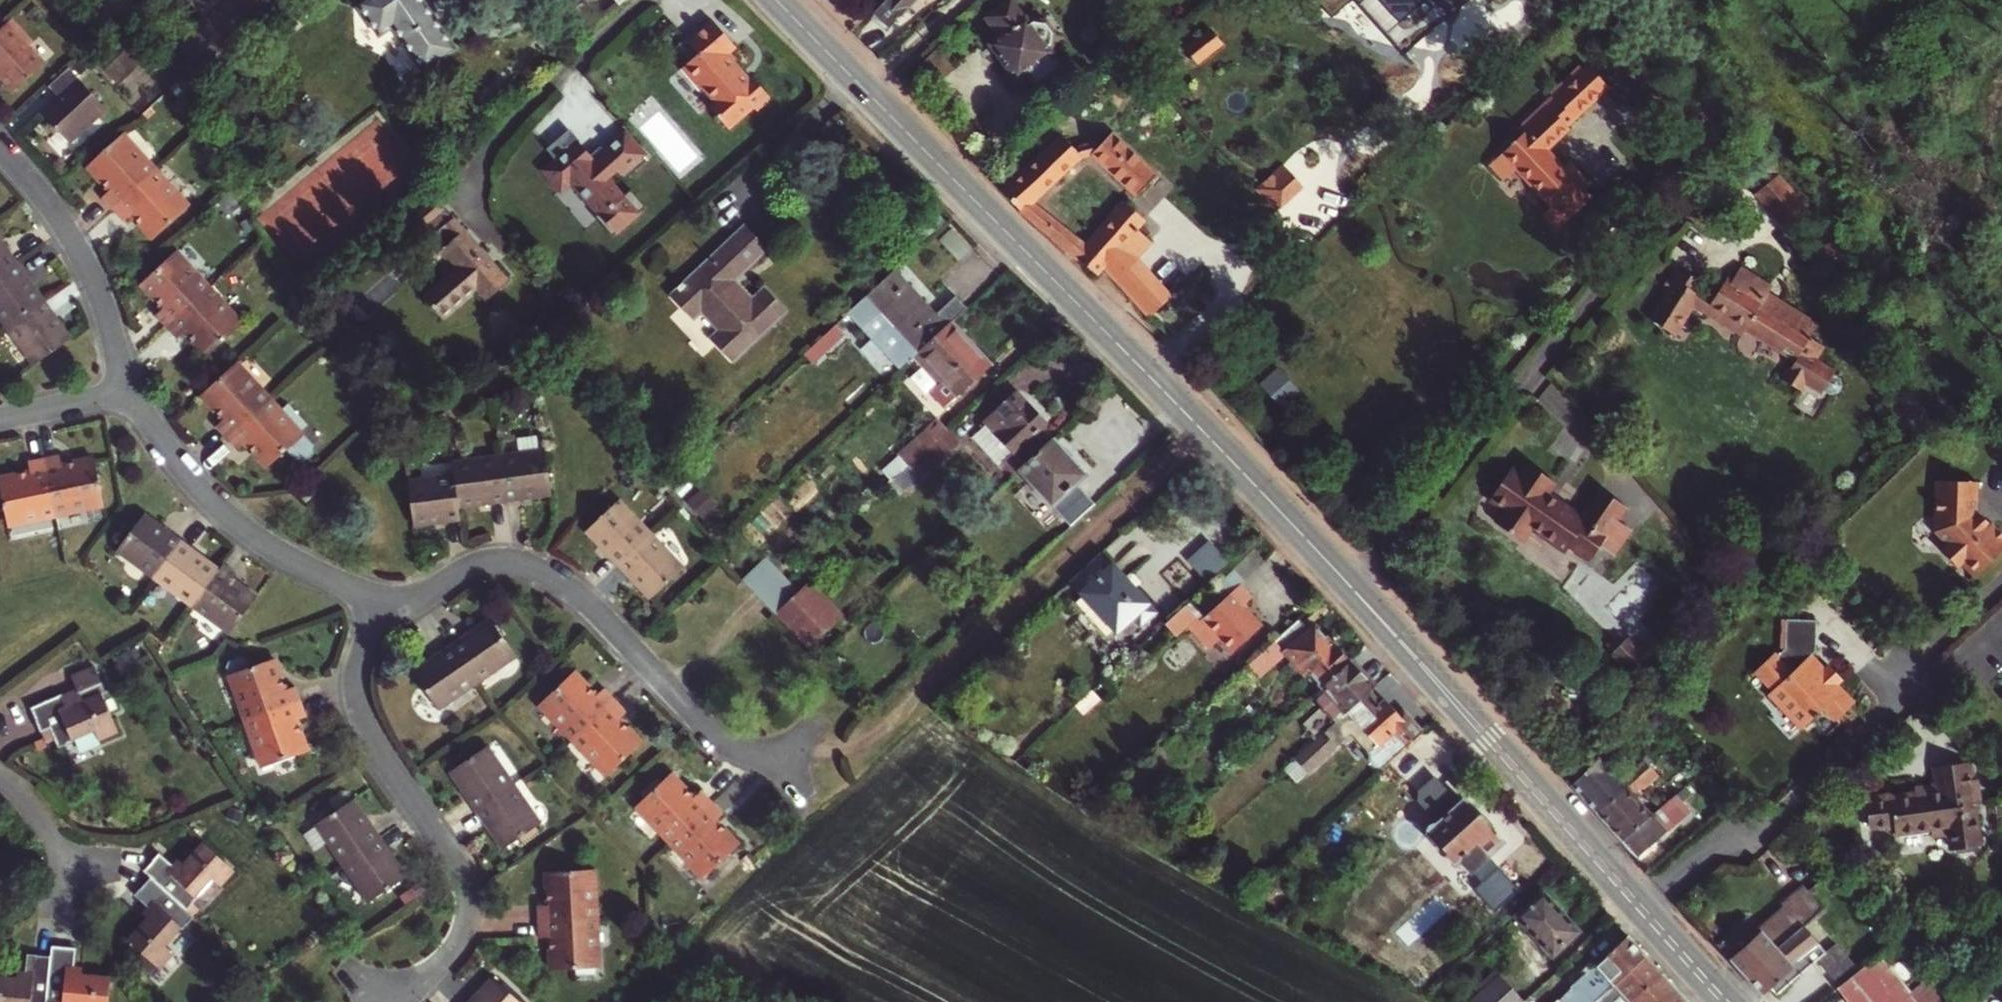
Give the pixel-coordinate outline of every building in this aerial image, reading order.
[(268,2),(279,12),(292,0),(270,0),(268,2)] [(358,5),(379,36),(393,27),(424,73),(455,52),(421,0),(366,0),(358,5)] [(869,16),(886,31),(915,0),(884,0),(869,16)] [(1005,34),(1001,37),(997,40),(996,49),(1016,76),(1049,52),(1046,48),(1051,45),(1052,33),(1043,20),(1031,19),(1027,22),(1011,0),(1010,0),(987,18),(998,32),(1001,29),(1005,34)] [(1353,0),(1320,0),(1332,16),(1353,0)] [(1420,72),(1443,54),(1426,33),(1470,0),(1366,0),(1420,72)] [(10,20),(0,29),(0,74),(2,77),(15,90),(44,63),(29,47),(32,44),(10,20)] [(734,50),(711,22),(687,43),(697,56),(682,69),(690,79),(688,80),(698,92),(700,91),(711,104),(705,109),(713,118),(712,119),(716,124),(717,123),(725,132),(750,110),(752,112),(760,105),(767,100),(750,80),(745,84),(739,77),(740,76),(741,75),(741,74),(741,73),(741,72),(741,71),(740,69),(739,68),(738,67),(737,67),(735,66),(734,67),(733,67),(732,68),(731,69),(732,65),(734,63),(727,55),(734,50)] [(1220,43),(1209,29),(1185,49),(1196,62),(1220,43)] [(940,47),(921,64),(938,82),(956,65),(940,47)] [(142,63),(129,51),(106,73),(118,85),(142,63)] [(1521,133),(1488,165),(1502,180),(1514,168),(1549,206),(1541,213),(1556,229),(1590,197),(1583,190),(1589,183),(1575,167),(1568,173),(1561,166),(1545,148),(1567,128),(1565,125),(1600,91),(1576,66),(1549,92),(1551,95),(1516,128),(1521,133)] [(690,79),(682,69),(680,70),(688,80),(690,79)] [(105,111),(68,70),(47,88),(58,99),(41,114),(69,144),(105,111)] [(762,108),(760,105),(752,112),(754,115),(762,108)] [(1139,193),(1152,178),(1155,175),(1110,133),(1098,146),(1094,142),(1079,146),(1074,149),(1063,134),(1009,184),(1001,191),(1022,212),(1038,226),(1051,237),(1096,275),(1103,266),(1116,281),(1151,241),(1136,230),(1145,220),(1125,204),(1087,246),(1059,225),(1046,214),(1030,201),(1079,156),(1091,153),(1136,196),(1139,193)] [(112,209),(155,171),(122,135),(87,167),(109,190),(101,197),(112,209)] [(558,164),(545,176),(562,195),(572,187),(602,221),(598,224),(613,241),(646,212),(631,195),(624,201),(608,183),(617,175),(626,185),(647,166),(644,162),(646,160),(626,137),(602,157),(604,160),(597,167),(572,139),(552,157),(558,164)] [(1568,159),(1561,166),(1568,173),(1575,167),(1568,159)] [(1258,187),(1280,210),(1307,184),(1285,161),(1258,187)] [(1780,170),(1756,192),(1787,225),(1810,203),(1780,170)] [(154,239),(189,208),(155,171),(112,209),(124,222),(132,215),(154,239)] [(1152,178),(1139,193),(1146,199),(1159,185),(1152,178)] [(442,250),(458,268),(424,298),(443,319),(476,290),(487,301),(508,282),(453,219),(428,241),(439,254),(442,250)] [(738,282),(770,251),(746,226),(670,298),(693,322),(701,314),(716,330),(709,338),(733,364),(787,312),(764,287),(753,298),(738,282)] [(938,241),(957,261),(968,251),(949,230),(938,241)] [(0,239),(0,276),(17,263),(0,239)] [(1840,239),(1821,244),(1826,260),(1845,254),(1840,239)] [(166,327),(209,288),(176,252),(140,284),(162,309),(155,315),(166,327)] [(7,328),(44,301),(17,263),(0,276),(0,317),(7,328)] [(1727,319),(1743,329),(1793,360),(1789,366),(1787,366),(1779,379),(1800,392),(1806,383),(1821,392),(1834,372),(1814,360),(1824,345),(1809,335),(1817,322),(1781,300),(1779,303),(1766,295),(1768,291),(1772,286),(1740,266),(1731,281),(1724,276),(1710,299),(1695,290),(1670,275),(1661,289),(1665,292),(1649,319),(1673,333),(1688,309),(1701,317),(1704,312),(1723,325),(1727,319)] [(1675,267),(1670,275),(1695,290),(1700,282),(1675,267)] [(905,366),(913,358),(951,324),(966,310),(955,297),(936,315),(895,270),(852,310),(905,366)] [(177,339),(184,332),(207,356),(242,325),(209,288),(166,327),(177,339)] [(1781,300),(1768,291),(1766,295),(1779,303),(1781,300)] [(7,328),(35,366),(72,339),(44,301),(7,328)] [(1727,319),(1723,325),(1740,335),(1743,329),(1727,319)] [(946,409),(987,371),(961,344),(965,339),(951,324),(913,358),(939,385),(930,393),(946,409)] [(836,325),(809,350),(819,360),(845,335),(836,325)] [(991,367),(965,339),(961,344),(987,371),(991,367)] [(1200,374),(1208,367),(1193,351),(1186,358),(1200,374)] [(270,400),(237,364),(201,396),(223,420),(216,427),(227,439),(270,400)] [(1299,392),(1279,370),(1265,384),(1284,405),(1299,392)] [(987,425),(976,436),(1013,475),(1017,472),(1052,439),(1041,428),(1045,425),(1028,407),(1026,409),(1013,395),(984,422),(987,425)] [(313,447),(270,400),(227,439),(238,451),(245,444),(267,468),(288,449),(298,460),(306,461),(313,454),(313,447)] [(898,457),(909,468),(947,432),(937,421),(898,457)] [(947,432),(909,468),(897,478),(909,491),(959,444),(947,432)] [(1070,528),(1095,506),(1076,486),(1086,477),(1052,439),(1017,472),(1070,528)] [(503,493),(504,502),(551,496),(545,451),(498,457),(503,493)] [(60,456),(43,460),(55,516),(104,506),(94,460),(62,466),(60,456)] [(453,475),(457,508),(504,502),(503,493),(498,457),(452,463),(453,475)] [(878,476),(887,487),(897,478),(909,468),(898,457),(878,476)] [(55,516),(43,460),(28,463),(30,474),(0,480),(0,487),(8,526),(55,516)] [(1510,468),(1489,498),(1505,510),(1496,523),(1521,541),(1531,528),(1564,551),(1569,545),(1589,559),(1599,544),(1616,519),(1625,506),(1599,488),(1579,515),(1547,493),(1555,482),(1527,462),(1519,473),(1510,468)] [(453,475),(407,481),(413,527),(459,522),(457,508),(453,475)] [(1983,481),(1942,487),(1950,537),(1961,551),(1956,556),(1972,573),(1975,571),(1984,563),(1995,576),(2001,570),(2001,536),(2000,534),(2001,532),(2001,528),(1996,522),(1992,525),(1989,522),(1983,481)] [(303,484),(295,491),(307,503),(314,496),(303,484)] [(586,532),(618,566),(651,535),(619,501),(586,532)] [(116,552),(155,580),(182,543),(144,515),(116,552)] [(1630,529),(1616,519),(1599,544),(1612,554),(1630,529)] [(683,570),(651,535),(618,566),(651,600),(683,570)] [(1188,559),(1209,580),(1230,559),(1209,538),(1188,559)] [(182,543),(155,580),(191,607),(218,570),(182,543)] [(1085,590),(1080,594),(1115,631),(1132,616),(1139,624),(1153,611),(1111,565),(1107,569),(1096,558),(1073,578),(1085,590)] [(742,581),(763,603),(786,582),(765,560),(742,581)] [(1984,563),(1975,571),(1987,583),(1995,576),(1984,563)] [(218,570),(191,607),(229,636),(256,598),(230,579),(234,574),(222,565),(218,570)] [(796,594),(786,582),(763,603),(774,615),(796,594)] [(774,615),(808,650),(841,619),(807,584),(796,594),(774,615)] [(1248,598),(1240,588),(1191,632),(1200,642),(1248,598)] [(1251,601),(1248,598),(1200,642),(1210,653),(1220,643),(1232,656),(1261,629),(1242,609),(1251,601)] [(1186,628),(1173,615),(1144,642),(1156,655),(1186,628)] [(1831,665),(1828,668),(1825,671),(1811,657),(1815,654),(1818,651),(1804,615),(1776,624),(1784,647),(1777,654),(1774,651),(1754,670),(1767,683),(1770,680),(1776,686),(1773,689),(1768,694),(1779,706),(1791,708),(1807,725),(1826,708),(1837,720),(1855,703),(1838,685),(1844,679),(1831,665)] [(453,649),(476,683),(498,667),(499,670),(516,658),(490,620),(473,632),(474,634),(453,649)] [(1297,621),(1247,666),(1257,678),(1284,654),(1302,675),(1306,671),(1320,687),(1348,662),(1344,658),(1346,657),(1339,650),(1338,651),(1333,646),(1332,647),(1313,626),(1307,632),(1297,621)] [(1607,645),(1614,651),(1627,638),(1620,631),(1607,645)] [(1627,638),(1614,651),(1626,663),(1622,666),(1630,674),(1641,662),(1650,653),(1654,657),(1663,647),(1651,636),(1639,649),(1627,638)] [(1300,706),(1324,731),(1368,691),(1387,674),(1364,648),(1348,662),(1320,687),(1300,706)] [(439,711),(457,699),(455,697),(476,683),(453,649),(432,663),(431,661),(413,674),(439,711)] [(1650,653),(1641,662),(1645,666),(1654,657),(1650,653)] [(1828,668),(1815,654),(1811,657),(1825,671),(1828,668)] [(296,686),(285,690),(274,659),(248,668),(245,659),(239,657),(225,663),(246,722),(301,702),(296,686)] [(92,674),(99,675),(95,666),(89,669),(92,674)] [(62,695),(63,696),(68,708),(102,694),(110,712),(117,709),(109,690),(106,691),(99,675),(92,674),(89,669),(72,676),(77,689),(62,695)] [(574,673),(539,706),(573,741),(615,701),(604,690),(596,697),(574,673)] [(1770,680),(1767,683),(1773,689),(1776,686),(1770,680)] [(1991,690),(2001,702),(2001,680),(1991,690)] [(1294,759),(1306,773),(1350,734),(1368,754),(1368,761),(1374,767),(1379,767),(1381,769),(1422,732),(1408,717),(1403,721),(1397,715),(1384,700),(1380,704),(1368,691),(1324,731),(1294,759)] [(31,709),(42,733),(51,729),(55,738),(59,748),(96,731),(100,741),(118,733),(110,712),(102,694),(68,708),(63,696),(31,709)] [(641,744),(618,720),(626,712),(615,701),(573,741),(607,777),(641,744)] [(301,702),(246,722),(263,769),(308,752),(297,721),(307,717),(301,702)] [(1402,711),(1397,715),(1403,721),(1408,717),(1402,711)] [(51,729),(42,733),(44,738),(45,742),(55,738),(51,729)] [(44,738),(34,742),(38,751),(48,747),(45,742),(44,738)] [(479,810),(512,787),(497,766),(499,764),(488,747),(450,773),(462,790),(464,788),(479,810)] [(1583,797),(1596,811),(1647,764),(1660,753),(1655,748),(1632,769),(1614,752),(1603,761),(1600,758),(1571,784),(1583,797)] [(1294,759),(1282,769),(1295,783),(1306,773),(1294,759)] [(1889,798),(1889,794),(1865,797),(1869,827),(1891,823),(1893,833),(1929,826),(1931,835),(1947,833),(1949,847),(1952,846),(1958,850),(1971,848),(1974,843),(1979,842),(1972,802),(1978,802),(1974,777),(1968,778),(1966,762),(1932,767),(1934,783),(1913,786),(1913,790),(1914,794),(1889,798)] [(1596,811),(1622,840),(1651,815),(1631,793),(1637,788),(1643,787),(1657,774),(1647,764),(1596,811)] [(670,843),(711,803),(700,791),(693,799),(670,775),(636,807),(670,843)] [(1426,805),(1444,786),(1433,775),(1415,794),(1426,805)] [(541,825),(528,806),(526,807),(512,787),(479,810),(492,830),(490,832),(503,850),(541,825)] [(1438,816),(1458,797),(1447,787),(1428,806),(1438,816)] [(1622,840),(1637,856),(1684,815),(1669,798),(1651,815),(1622,840)] [(330,842),(345,863),(379,840),(364,819),(366,818),(354,800),(316,826),(328,843),(330,842)] [(1470,870),(1501,842),(1462,800),(1437,822),(1435,822),(1432,822),(1430,823),(1428,824),(1426,827),(1425,831),(1425,834),(1426,838),(1429,841),(1432,843),(1436,843),(1455,863),(1460,859),(1470,870)] [(722,815),(711,803),(670,843),(703,878),(737,845),(715,822),(722,815)] [(379,840),(345,863),(358,883),(356,884),(369,903),(407,878),(394,859),(392,860),(379,840)] [(151,878),(186,911),(198,897),(196,897),(212,879),(220,887),(234,871),(202,842),(183,864),(178,870),(172,865),(159,854),(143,871),(151,878)] [(178,870),(183,864),(178,860),(172,865),(178,870)] [(596,919),(593,870),(545,872),(547,905),(537,906),(538,922),(596,919)] [(153,913),(147,919),(129,940),(159,968),(172,954),(164,947),(180,929),(182,930),(193,918),(186,911),(151,878),(135,895),(148,907),(153,913)] [(1734,926),(1715,943),(1746,977),(1822,909),(1806,890),(1802,885),(1784,900),(1788,905),(1784,910),(1748,942),(1734,926)] [(1577,930),(1542,894),(1517,917),(1551,954),(1577,930)] [(1412,919),(1427,935),(1457,908),(1445,896),(1421,919),(1417,915),(1412,919)] [(1780,905),(1784,910),(1788,905),(1784,900),(1780,905)] [(153,913),(148,907),(141,914),(147,919),(153,913)] [(1776,994),(1844,935),(1822,909),(1746,977),(1762,994),(1770,987),(1776,994)] [(598,967),(596,919),(538,922),(539,939),(549,938),(551,971),(598,967)] [(1427,935),(1412,919),(1401,929),(1415,946),(1427,935)] [(1644,955),(1627,936),(1597,964),(1569,986),(1570,988),(1555,1001),(1593,1001),(1644,955)] [(1823,953),(1833,975),(1854,965),(1844,943),(1823,953)] [(1837,988),(1848,1001),(1938,1001),(1892,944),(1837,988)] [(82,974),(74,973),(75,965),(77,948),(53,946),(52,957),(47,1001),(109,1001),(111,977),(82,974)] [(17,978),(0,976),(0,1001),(47,1001),(52,957),(28,954),(26,971),(25,979),(17,978)] [(1644,955),(1593,1001),(1630,1001),(1661,973),(1644,955)] [(74,973),(82,974),(83,966),(75,965),(74,973)] [(25,979),(26,971),(18,970),(17,978),(25,979)] [(1630,1001),(1661,1001),(1675,990),(1661,973),(1630,1001)] [(1499,974),(1469,1001),(1521,1001),(1523,1000),(1499,974)] [(493,977),(478,993),(479,995),(473,1001),(519,1001),(493,977)] [(1675,990),(1661,1001),(1686,1001),(1675,990)]
